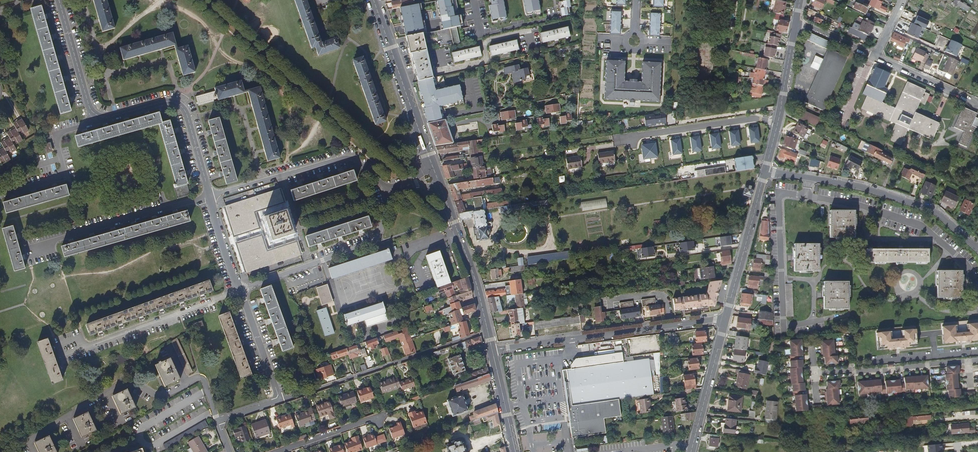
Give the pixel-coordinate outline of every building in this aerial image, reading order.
[(102,33),(115,29),(107,0),(93,0),(102,33)] [(312,48),(315,47),(318,56),(339,48),(337,43),(336,38),(321,43),(317,32),(309,9),(306,0),(295,0),(312,48)] [(404,0),(391,2),(393,9),(394,9),(406,6),(404,0)] [(492,19),(507,17),(504,0),(491,0),(491,5),(489,5),(492,19)] [(526,14),(541,11),(539,0),(523,0),(526,14)] [(572,14),(570,0),(563,0),(560,0),(561,15),(572,14)] [(786,2),(777,0),(776,0),(773,13),(783,16),(786,2)] [(812,5),(821,9),(825,0),(815,0),(812,5)] [(881,1),(879,0),(870,0),(868,5),(885,12),(887,8),(880,5),(881,1)] [(952,4),(958,7),(959,6),(969,12),(971,7),(966,4),(967,3),(964,2),(963,3),(960,1),(961,0),(955,0),(952,4)] [(865,14),(867,8),(857,3),(856,2),(853,8),(865,14)] [(71,111),(41,7),(31,10),(61,114),(71,111)] [(394,9),(393,9),(388,10),(389,14),(392,21),(396,20),(394,9)] [(621,23),(621,11),(610,11),(610,22),(621,23)] [(660,25),(660,13),(650,12),(649,24),(660,25)] [(822,25),(825,17),(815,12),(812,17),(815,19),(814,21),(822,25)] [(786,33),(788,22),(787,22),(787,18),(780,16),(779,20),(778,26),(777,26),(776,26),(775,26),(775,27),(774,28),(774,29),(775,30),(786,33)] [(868,36),(874,23),(863,18),(857,31),(863,33),(868,36)] [(621,23),(610,22),(610,33),(620,34),(621,23)] [(922,27),(912,23),(907,34),(917,38),(922,27)] [(659,35),(660,25),(649,24),(649,35),(659,35)] [(460,42),(457,30),(457,26),(450,28),(453,44),(460,42)] [(543,43),(570,36),(568,27),(541,33),(543,43)] [(426,50),(423,37),(435,34),(434,31),(427,33),(427,32),(405,37),(409,54),(411,53),(426,50)] [(902,48),(905,42),(907,43),(909,39),(894,32),(890,41),(896,43),(895,44),(895,45),(897,46),(902,48)] [(178,48),(173,33),(120,50),(124,62),(175,45),(183,76),(195,72),(188,45),(178,48)] [(779,39),(780,33),(778,33),(778,35),(774,34),(774,35),(770,34),(768,44),(776,46),(778,46),(778,42),(779,39)] [(866,41),(869,36),(868,36),(863,33),(860,40),(864,42),(865,40),(866,41)] [(808,42),(828,51),(829,50),(831,44),(811,35),(808,42)] [(491,55),(519,49),(516,40),(489,46),(491,55)] [(962,45),(951,41),(949,47),(947,47),(945,52),(957,57),(962,45)] [(774,53),(776,46),(768,44),(766,43),(763,56),(773,58),(774,55),(774,53)] [(481,56),(479,46),(451,52),(454,62),(481,56)] [(927,60),(929,56),(925,54),(925,53),(916,49),(912,58),(921,62),(925,64),(927,60)] [(431,74),(429,62),(426,50),(411,53),(416,77),(417,81),(418,81),(432,78),(431,74)] [(823,112),(847,58),(829,50),(828,51),(805,104),(823,112)] [(951,76),(958,61),(948,57),(942,72),(951,76)] [(366,67),(363,58),(353,61),(376,125),(385,122),(375,90),(366,67)] [(766,70),(767,60),(758,58),(757,64),(756,68),(766,70)] [(929,70),(932,62),(927,60),(925,64),(924,68),(929,70)] [(658,102),(660,64),(642,63),(641,83),(635,83),(629,82),(623,82),(624,62),(606,61),(604,99),(629,100),(634,101),(658,102)] [(528,75),(527,68),(519,69),(518,64),(504,68),(506,73),(512,71),(515,82),(526,80),(525,76),(528,75)] [(889,81),(892,75),(878,69),(877,71),(875,70),(874,70),(873,72),(873,73),(874,74),(871,82),(886,89),(888,83),(887,82),(888,80),(889,81)] [(464,104),(460,89),(447,92),(443,75),(440,76),(432,78),(418,81),(422,99),(424,98),(425,103),(423,103),(427,123),(442,120),(440,113),(446,112),(445,108),(464,104)] [(244,91),(241,81),(214,88),(215,91),(217,99),(218,100),(231,97),(246,92),(246,91),(244,91)] [(931,95),(926,93),(927,91),(908,83),(896,110),(867,96),(861,108),(895,124),(888,140),(900,146),(908,130),(932,141),(940,124),(916,114),(920,104),(926,106),(928,102),(932,103),(934,99),(930,97),(931,95)] [(761,94),(763,86),(752,84),(751,92),(761,94)] [(280,158),(260,87),(248,90),(266,156),(267,161),(280,158)] [(217,99),(215,91),(204,94),(195,96),(198,106),(214,101),(213,100),(217,99)] [(562,111),(560,103),(546,105),(547,113),(552,112),(552,111),(557,110),(557,112),(562,111)] [(977,128),(977,120),(975,119),(977,115),(963,108),(953,127),(963,132),(957,144),(965,148),(974,129),(977,130),(977,128)] [(517,117),(516,109),(501,111),(502,120),(507,119),(507,118),(512,117),(512,118),(517,117)] [(819,128),(823,120),(801,110),(797,118),(819,128)] [(573,120),(572,112),(566,113),(566,115),(560,116),(561,124),(568,123),(567,121),(573,120)] [(159,124),(161,123),(158,113),(75,137),(78,147),(159,124)] [(666,123),(665,113),(644,116),(645,127),(656,125),(656,124),(662,123),(662,124),(666,123)] [(550,125),(549,118),(544,119),(543,117),(537,118),(538,125),(544,124),(544,126),(550,125)] [(237,181),(220,118),(209,121),(226,184),(237,181)] [(29,133),(22,119),(16,122),(17,123),(14,125),(15,128),(20,136),(24,134),(25,135),(29,133)] [(453,143),(444,119),(442,120),(427,123),(431,134),(435,145),(453,143)] [(528,126),(527,119),(521,120),(522,122),(516,123),(517,130),(523,129),(523,127),(528,126)] [(190,194),(169,121),(161,123),(159,124),(160,128),(171,167),(176,184),(174,184),(178,198),(190,194)] [(506,132),(505,124),(499,125),(498,123),(492,124),(493,132),(499,131),(500,133),(506,132)] [(802,139),(807,128),(798,123),(793,134),(802,139)] [(760,141),(757,125),(753,126),(754,128),(748,129),(751,144),(756,143),(756,142),(760,141)] [(20,136),(15,128),(10,131),(11,132),(7,134),(9,137),(13,144),(18,141),(18,143),(22,141),(20,137),(20,136)] [(740,144),(738,128),(734,128),(734,131),(729,132),(731,147),(737,146),(737,145),(740,144)] [(721,147),(718,131),(714,131),(715,134),(710,135),(712,150),(718,149),(717,148),(721,147)] [(701,150),(699,134),(695,134),(695,137),(690,138),(692,152),(698,152),(698,150),(701,150)] [(13,144),(9,137),(3,140),(4,141),(0,143),(3,147),(6,154),(11,151),(12,153),(16,150),(14,146),(13,144)] [(682,153),(680,137),(675,137),(676,140),(671,140),(673,155),(679,154),(678,153),(682,153)] [(793,149),(796,139),(791,137),(790,138),(786,137),(783,145),(793,149)] [(459,150),(459,148),(469,147),(470,154),(478,153),(478,152),(481,152),(480,148),(477,148),(476,143),(486,142),(486,138),(458,142),(456,142),(457,144),(436,147),(438,153),(459,150)] [(650,159),(658,158),(655,141),(648,142),(648,144),(644,144),(644,148),(642,149),(643,158),(650,157),(650,159)] [(882,151),(862,141),(860,144),(864,146),(862,150),(866,152),(879,158),(882,151)] [(3,147),(0,148),(0,163),(1,164),(5,161),(6,163),(10,160),(7,155),(6,154),(3,147)] [(794,162),(797,154),(796,153),(790,151),(790,152),(781,149),(778,158),(782,159),(782,158),(783,158),(784,156),(788,158),(787,160),(794,162)] [(890,164),(893,156),(882,151),(879,158),(890,164)] [(616,161),(614,152),(599,154),(600,164),(616,161)] [(827,166),(838,170),(841,158),(830,155),(827,166)] [(485,166),(484,163),(482,163),(481,156),(471,157),(472,168),(485,166)] [(754,169),(752,156),(734,159),(736,172),(754,169)] [(857,172),(862,162),(850,156),(844,167),(850,170),(851,169),(857,172)] [(583,168),(582,157),(567,159),(568,170),(583,168)] [(819,168),(821,162),(812,158),(809,166),(814,167),(819,168)] [(490,165),(485,166),(486,177),(492,176),(492,174),(493,173),(493,168),(491,167),(490,165)] [(486,177),(485,166),(472,168),(474,178),(486,177)] [(926,173),(912,166),(911,168),(908,170),(906,169),(902,176),(910,180),(913,174),(920,177),(921,177),(924,179),(926,173)] [(726,173),(725,167),(696,171),(697,177),(726,173)] [(465,175),(465,169),(463,169),(444,172),(447,178),(465,175)] [(293,201),(356,181),(353,171),(342,174),(322,180),(301,187),(290,190),(293,201)] [(458,189),(493,184),(493,181),(492,178),(449,184),(452,193),(455,201),(462,200),(460,195),(458,189)] [(930,198),(935,187),(926,182),(921,193),(930,198)] [(13,212),(69,196),(66,185),(64,186),(38,193),(7,202),(3,203),(6,214),(13,212)] [(751,201),(754,190),(745,187),(742,199),(746,201),(747,200),(751,201)] [(473,198),(481,196),(502,193),(501,189),(460,195),(462,200),(473,198)] [(254,211),(284,201),(280,191),(226,208),(229,219),(235,236),(259,228),(254,211)] [(953,207),(958,198),(945,192),(941,201),(953,207)] [(465,210),(462,200),(455,201),(456,206),(459,213),(483,209),(481,199),(481,196),(473,198),(475,209),(465,210)] [(583,210),(608,207),(606,198),(581,202),(583,210)] [(546,208),(548,205),(549,205),(549,199),(528,202),(529,206),(529,208),(532,210),(546,208)] [(969,215),(974,204),(965,200),(960,210),(969,215)] [(511,212),(510,205),(499,207),(500,213),(502,215),(510,214),(511,212)] [(634,221),(632,207),(624,209),(625,215),(626,222),(634,221)] [(290,222),(286,209),(263,217),(267,229),(271,241),(294,234),(290,222)] [(485,223),(484,209),(483,209),(459,213),(461,219),(473,217),(475,228),(472,228),(473,236),(475,235),(475,240),(479,240),(488,239),(488,236),(490,236),(489,229),(487,229),(486,226),(489,226),(489,222),(485,223)] [(65,257),(190,222),(187,211),(62,247),(65,257)] [(855,239),(854,211),(829,212),(830,239),(855,239)] [(360,230),(371,227),(368,216),(305,237),(309,247),(319,243),(340,237),(360,230)] [(25,269),(13,227),(3,230),(14,272),(25,269)] [(768,240),(769,235),(768,230),(761,230),(760,239),(768,240)] [(247,271),(300,253),(297,242),(267,252),(262,236),(238,244),(243,259),(247,271)] [(731,240),(731,236),(719,238),(721,247),(731,246),(730,240),(731,240)] [(692,245),(692,241),(679,243),(680,247),(678,247),(679,253),(694,251),(694,246),(693,246),(692,245)] [(929,260),(929,246),(920,246),(920,243),(916,243),(916,247),(900,247),(900,244),(896,244),(896,247),(879,247),(879,244),(875,244),(875,247),(866,247),(866,260),(929,260)] [(819,271),(819,244),(794,244),(794,271),(819,271)] [(634,250),(633,246),(574,254),(574,253),(570,254),(571,258),(634,250)] [(652,250),(652,247),(643,248),(641,249),(641,254),(641,258),(655,257),(654,252),(653,252),(652,250)] [(332,279),(392,259),(389,249),(329,269),(332,279)] [(450,283),(439,251),(426,256),(437,288),(450,283)] [(532,264),(568,259),(567,251),(526,257),(527,264),(529,264),(532,264)] [(731,264),(729,251),(720,252),(721,266),(731,264)] [(760,271),(761,259),(754,259),(752,270),(760,271)] [(714,278),(712,267),(707,268),(698,269),(700,280),(714,278)] [(498,275),(501,274),(500,268),(490,270),(491,279),(499,278),(498,275)] [(964,297),(964,270),(939,270),(939,297),(964,297)] [(758,288),(759,276),(749,275),(748,287),(758,288)] [(439,294),(444,293),(446,300),(456,296),(455,291),(458,290),(460,290),(463,289),(463,291),(471,288),(469,282),(468,277),(450,283),(437,288),(439,294)] [(523,293),(521,279),(509,281),(511,295),(523,293)] [(718,292),(720,286),(720,287),(722,280),(710,282),(707,294),(673,298),(674,309),(680,308),(686,308),(692,307),(697,306),(703,305),(709,305),(709,306),(715,305),(717,301),(716,301),(717,295),(718,292)] [(90,335),(213,291),(209,281),(86,325),(90,335)] [(849,308),(849,281),(824,281),(824,308),(849,308)] [(794,316),(793,283),(785,283),(786,316),(794,316)] [(293,348),(271,287),(261,290),(283,351),(293,348)] [(439,294),(437,288),(424,292),(426,297),(435,294),(437,298),(440,297),(439,294)] [(457,302),(458,302),(465,300),(464,298),(473,294),(471,288),(463,291),(459,292),(460,295),(456,296),(457,302)] [(524,303),(523,293),(511,295),(507,296),(508,302),(516,301),(517,309),(522,308),(525,307),(524,303)] [(751,304),(753,294),(742,293),(741,303),(751,304)] [(457,302),(456,296),(446,300),(448,305),(450,304),(457,302)] [(502,311),(499,297),(488,298),(489,304),(491,312),(502,311)] [(656,305),(655,297),(642,299),(643,307),(646,306),(649,306),(656,305)] [(634,308),(633,301),(620,302),(621,310),(634,308)] [(388,320),(386,314),(387,314),(383,302),(344,315),(348,326),(366,321),(368,327),(388,320)] [(461,309),(458,302),(457,302),(450,304),(451,306),(453,312),(459,310),(461,309)] [(476,311),(475,304),(462,308),(464,316),(476,311)] [(665,311),(663,304),(656,305),(649,306),(650,310),(650,315),(661,313),(661,312),(665,311)] [(453,312),(451,306),(443,309),(443,310),(444,315),(448,313),(453,312)] [(606,317),(605,312),(602,312),(601,307),(594,308),(596,320),(599,319),(599,321),(603,321),(603,318),(606,317)] [(640,316),(639,307),(634,308),(621,310),(619,310),(620,318),(640,316)] [(524,323),(522,308),(517,309),(509,310),(511,324),(514,324),(519,323),(524,323)] [(334,331),(327,309),(318,312),(326,334),(334,331)] [(461,317),(459,310),(453,312),(448,313),(452,327),(455,326),(459,325),(463,323),(461,317)] [(768,320),(769,312),(759,311),(758,319),(768,320)] [(252,374),(229,313),(219,317),(242,378),(252,374)] [(580,323),(580,315),(576,316),(534,321),(534,324),(535,330),(581,324),(580,323)] [(749,328),(750,319),(738,318),(737,327),(749,328)] [(469,336),(466,322),(463,323),(459,325),(461,331),(459,332),(460,336),(460,339),(469,336)] [(520,335),(519,323),(514,324),(511,324),(512,336),(520,335)] [(954,325),(942,326),(942,332),(943,335),(947,334),(948,342),(956,341),(956,343),(961,342),(961,341),(963,340),(965,340),(965,342),(971,341),(971,340),(977,339),(977,331),(977,323),(969,324),(970,335),(955,336),(954,325)] [(970,335),(969,324),(967,324),(968,332),(957,333),(956,325),(954,325),(955,336),(970,335)] [(390,341),(400,338),(402,346),(403,346),(407,356),(416,353),(411,339),(408,328),(402,330),(403,332),(398,334),(397,331),(384,336),(385,342),(390,340),(390,341)] [(889,343),(889,332),(876,333),(877,341),(881,341),(882,348),(890,348),(890,349),(895,349),(895,347),(897,347),(899,347),(899,348),(905,348),(905,346),(912,346),(911,338),(916,338),(916,335),(916,329),(903,330),(904,341),(889,343)] [(904,341),(903,330),(901,330),(902,338),(891,339),(890,331),(889,332),(889,343),(904,341)] [(706,341),(705,331),(695,332),(696,342),(706,341)] [(646,335),(644,336),(627,338),(624,339),(625,342),(627,342),(627,343),(645,341),(646,345),(650,344),(649,335),(646,335)] [(746,350),(748,337),(737,336),(736,336),(734,349),(746,350)] [(464,349),(478,345),(483,343),(481,337),(451,347),(451,350),(463,346),(464,349)] [(678,345),(677,337),(667,338),(668,346),(678,345)] [(379,345),(377,338),(365,342),(366,345),(367,349),(371,348),(372,350),(376,349),(375,346),(379,345)] [(193,372),(177,339),(172,341),(188,375),(193,372)] [(801,339),(789,340),(790,349),(802,348),(801,343),(801,339)] [(63,381),(48,340),(38,343),(53,384),(63,381)] [(833,340),(822,341),(822,345),(822,350),(834,349),(833,340)] [(702,353),(701,343),(691,344),(692,354),(702,353)] [(357,353),(359,352),(358,349),(360,348),(360,347),(359,345),(347,349),(349,355),(350,359),(358,356),(357,354),(357,353)] [(389,354),(387,347),(381,350),(383,356),(389,354)] [(802,353),(802,348),(790,349),(791,355),(791,357),(796,356),(797,356),(803,355),(802,353)] [(333,361),(349,355),(347,349),(331,354),(333,361)] [(834,349),(822,350),(823,355),(823,357),(824,357),(835,356),(834,349)] [(743,361),(745,351),(734,350),(733,360),(743,361)] [(571,429),(572,438),(606,432),(604,419),(621,416),(618,399),(654,394),(654,389),(652,376),(649,357),(623,362),(621,353),(614,354),(575,359),(569,366),(570,369),(566,370),(567,378),(568,383),(563,383),(570,423),(571,429)] [(465,371),(460,355),(448,359),(454,375),(465,371)] [(796,356),(791,357),(789,357),(790,369),(801,368),(803,367),(802,362),(802,360),(798,360),(796,360),(796,356)] [(835,356),(824,357),(825,364),(838,363),(837,356),(835,356)] [(181,380),(171,357),(156,364),(165,386),(181,380)] [(699,368),(698,358),(688,359),(689,369),(699,368)] [(754,368),(753,372),(766,375),(768,362),(759,360),(757,368),(754,368)] [(334,374),(331,365),(317,370),(320,379),(334,374)] [(958,366),(946,367),(946,374),(956,373),(958,373),(959,373),(959,368),(958,366)] [(489,375),(488,368),(472,373),(473,377),(449,385),(450,388),(455,386),(489,375)] [(801,368),(790,369),(789,369),(790,374),(790,376),(802,375),(802,373),(801,368)] [(746,390),(749,376),(749,375),(750,372),(737,369),(736,373),(739,373),(737,380),(739,380),(737,388),(746,390)] [(956,373),(946,374),(945,374),(946,382),(957,381),(957,379),(956,373)] [(695,388),(693,374),(683,375),(684,385),(683,385),(684,390),(695,388)] [(457,392),(491,381),(489,375),(455,386),(457,392)] [(802,378),(802,375),(790,376),(790,378),(791,384),(792,384),(803,383),(802,378)] [(923,376),(920,376),(921,389),(928,388),(927,375),(923,376)] [(917,376),(912,377),(913,388),(913,389),(914,389),(921,389),(920,376),(917,376)] [(904,385),(905,389),(911,389),(913,388),(912,377),(906,377),(904,377),(904,383),(904,385)] [(399,384),(397,378),(394,379),(394,378),(389,380),(389,381),(386,382),(386,381),(379,384),(383,393),(397,388),(397,387),(400,386),(399,384)] [(401,391),(415,386),(412,379),(399,384),(400,386),(401,391)] [(878,380),(872,380),(874,392),(875,392),(882,391),(881,387),(881,385),(880,379),(878,380)] [(896,380),(892,380),(893,393),(905,391),(905,389),(904,385),(900,385),(900,384),(900,379),(896,380)] [(839,380),(826,382),(827,384),(827,389),(837,388),(840,387),(839,380)] [(867,381),(864,381),(866,394),(872,393),(874,393),(874,392),(872,380),(867,381)] [(885,386),(881,387),(882,391),(882,394),(893,393),(892,380),(889,380),(885,381),(885,385),(885,386)] [(860,381),(857,382),(858,394),(866,394),(864,381),(860,381)] [(957,381),(946,382),(946,390),(948,390),(958,389),(957,383),(957,381)] [(803,383),(792,384),(793,395),(794,395),(799,395),(799,391),(801,391),(805,390),(804,386),(804,383),(803,383)] [(136,407),(127,388),(112,395),(120,414),(136,407)] [(374,398),(371,388),(357,392),(361,402),(374,398)] [(838,396),(837,388),(827,389),(826,389),(826,391),(826,397),(838,396)] [(958,389),(948,390),(948,398),(960,397),(960,395),(960,389),(958,389)] [(357,402),(354,393),(351,395),(350,393),(338,398),(339,401),(341,406),(342,407),(357,402)] [(801,395),(799,395),(794,395),(795,402),(795,403),(807,402),(806,397),(806,394),(801,395)] [(470,411),(463,395),(447,402),(454,417),(455,417),(470,411)] [(741,413),(743,398),(729,396),(729,406),(730,407),(730,412),(741,413)] [(839,404),(838,396),(826,397),(827,402),(827,405),(839,404)] [(687,410),(686,403),(685,403),(684,397),(675,399),(675,401),(672,402),(673,412),(687,410)] [(650,404),(649,398),(639,400),(641,413),(651,412),(649,404),(650,404)] [(777,417),(779,402),(767,401),(766,420),(768,420),(768,422),(774,423),(774,417),(777,417)] [(807,402),(795,403),(795,405),(796,411),(807,410),(807,408),(807,402)] [(331,405),(330,403),(321,406),(321,405),(315,407),(319,418),(328,414),(330,419),(335,417),(333,413),(334,412),(331,405)] [(498,412),(496,404),(473,412),(474,415),(469,417),(471,422),(490,415),(498,412)] [(305,424),(316,420),(312,408),(308,410),(309,412),(296,416),(300,427),(305,425),(305,424)] [(96,430),(88,411),(73,418),(81,437),(96,430)] [(428,423),(424,411),(416,414),(415,411),(409,413),(414,427),(428,423)] [(501,425),(498,412),(490,415),(494,427),(501,425)] [(693,421),(695,412),(681,414),(682,421),(693,421)] [(872,422),(871,413),(853,415),(854,424),(872,422)] [(295,427),(290,414),(276,419),(279,429),(291,425),(292,428),(295,427)] [(675,432),(673,415),(663,417),(662,417),(664,433),(675,432)] [(931,419),(931,416),(905,418),(906,427),(912,426),(912,421),(931,419)] [(738,433),(739,420),(729,419),(728,427),(728,426),(727,432),(738,433)] [(270,433),(266,420),(252,425),(256,438),(270,433)] [(165,450),(206,427),(204,422),(163,445),(165,450)] [(406,434),(402,422),(397,423),(398,425),(398,426),(395,427),(390,429),(393,438),(406,434)] [(975,433),(975,428),(968,428),(968,424),(955,425),(955,430),(951,431),(952,435),(975,433)] [(250,440),(246,426),(233,430),(236,438),(240,436),(242,443),(250,440)] [(381,438),(376,439),(374,434),(368,437),(367,436),(363,437),(367,448),(383,443),(381,438)] [(539,447),(538,447),(535,434),(523,436),(519,436),(520,442),(529,441),(530,444),(527,444),(529,448),(530,448),(531,451),(540,451),(539,447)] [(718,447),(719,435),(710,434),(708,447),(714,448),(714,446),(718,447)] [(49,435),(33,442),(38,451),(57,451),(49,435)] [(359,436),(352,438),(353,440),(353,441),(349,443),(345,444),(348,451),(356,451),(363,449),(359,436)] [(199,437),(188,442),(192,448),(194,451),(207,451),(199,437)] [(461,440),(452,443),(453,445),(446,446),(448,451),(465,451),(461,440)]
